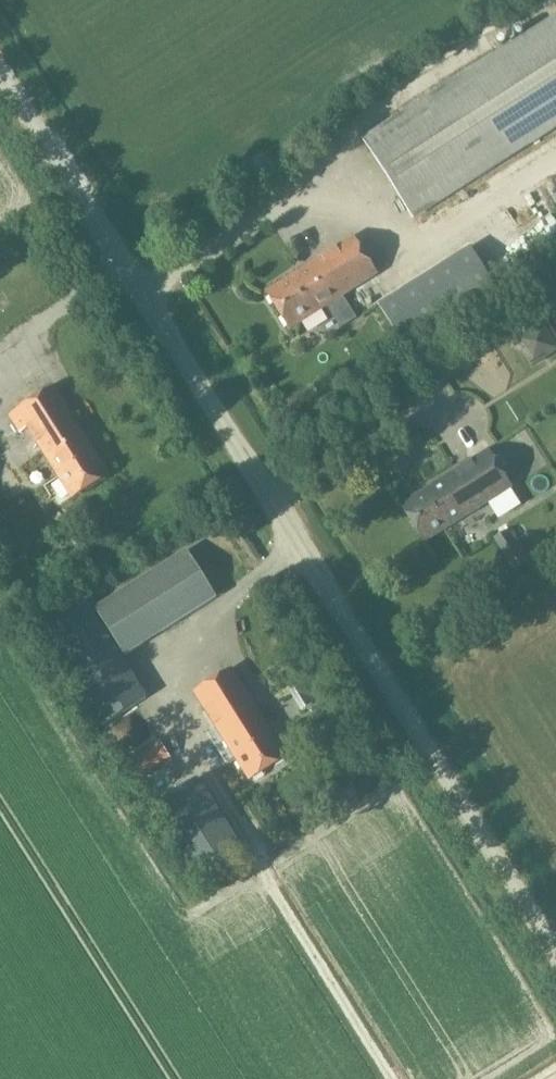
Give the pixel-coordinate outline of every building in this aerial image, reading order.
[(469,184),(555,129),(555,14),(361,138),(413,220),(469,184)] [(303,170),(317,162),(311,152),(297,161),(303,170)] [(289,329),(375,275),(352,238),(265,292),(289,329)] [(470,247),(378,305),(402,342),(493,284),(470,247)] [(555,353),(555,347),(542,322),(513,339),(530,368),(555,353)] [(27,427),(71,498),(108,474),(53,387),(16,411),(9,416),(19,432),(27,427)] [(422,542),(510,489),(487,452),(399,505),(422,542)] [(510,574),(531,561),(511,528),(492,539),(505,560),(502,561),(510,574)] [(124,656),(216,597),(185,549),(93,608),(124,656)] [(87,607),(42,635),(101,727),(145,699),(87,607)] [(249,780),(285,757),(230,670),(194,694),(249,780)] [(125,761),(137,780),(169,759),(157,741),(125,761)] [(198,880),(242,851),(196,779),(151,807),(198,880)]
